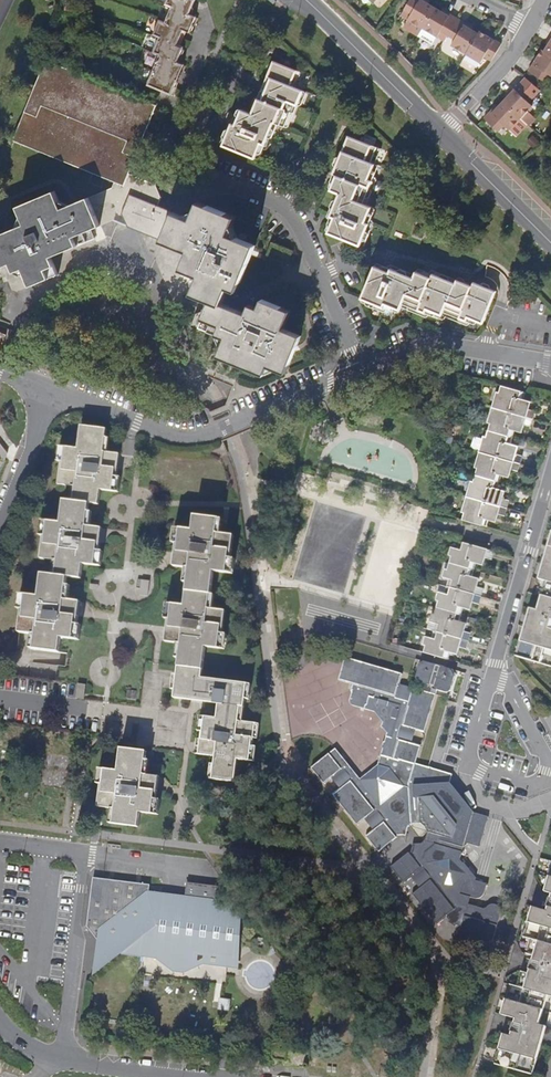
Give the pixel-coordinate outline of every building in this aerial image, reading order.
[(148,84),(171,94),(183,64),(177,61),(183,47),(177,44),(183,29),(189,32),(196,17),(189,14),(195,0),(167,0),(165,4),(172,7),(165,21),(159,19),(153,35),(159,37),(153,52),(160,55),(148,84)] [(404,8),(401,15),(423,28),(435,7),(424,0),(409,0),(404,8)] [(435,7),(423,28),(444,41),(448,34),(458,18),(451,13),(449,16),(435,7)] [(423,28),(401,15),(397,21),(397,24),(417,37),(423,28)] [(458,18),(448,34),(455,39),(451,45),(466,54),(478,33),(464,24),(465,22),(458,18)] [(480,31),(478,33),(466,54),(481,63),(485,57),(491,61),(502,44),(480,31)] [(544,51),(542,49),(528,71),(545,82),(550,75),(550,76),(550,55),(544,51)] [(14,140),(105,178),(124,186),(129,173),(136,157),(136,155),(141,142),(156,105),(46,59),(36,85),(14,140)] [(232,123),(222,146),(255,159),(261,144),(264,146),(267,138),(274,123),(284,127),(290,112),(293,113),(297,106),(303,90),(295,87),(301,72),(273,61),(251,113),(241,109),(236,125),(232,123)] [(525,77),(503,101),(521,118),(529,126),(536,119),(527,111),(532,106),(528,102),(540,89),(525,77)] [(521,118),(503,101),(491,113),(490,111),(484,118),(498,131),(503,125),(509,130),(521,118)] [(533,135),(527,142),(533,148),(539,142),(533,135)] [(334,218),(328,234),(360,246),(369,224),(366,222),(372,206),(363,203),(372,180),(369,179),(375,164),(381,149),(348,136),(333,174),(336,175),(330,190),(339,194),(330,217),(334,218)] [(157,185),(133,175),(127,189),(130,194),(159,205),(162,197),(157,185)] [(31,286),(59,274),(51,256),(95,238),(91,229),(100,225),(99,223),(92,203),(89,197),(62,208),(55,191),(18,206),(26,224),(0,234),(0,262),(2,266),(11,263),(20,259),(23,267),(31,286)] [(117,216),(121,217),(123,211),(128,199),(122,196),(120,191),(92,203),(99,223),(117,216)] [(123,211),(128,226),(142,232),(162,240),(174,212),(167,209),(165,204),(162,197),(159,205),(130,194),(128,199),(123,211)] [(255,244),(228,234),(215,228),(221,211),(208,206),(199,201),(191,219),(184,216),(175,212),(163,241),(172,244),(189,251),(182,268),(200,276),(193,293),(210,300),(220,305),(222,303),(228,287),(236,290),(255,244)] [(126,225),(128,226),(123,211),(121,217),(119,222),(126,225)] [(235,217),(221,211),(215,228),(228,234),(235,217)] [(14,271),(23,267),(20,259),(11,263),(14,271)] [(403,304),(413,277),(391,269),(389,272),(374,266),(361,299),(384,308),(386,304),(400,310),(403,304)] [(416,272),(413,277),(403,304),(425,313),(427,309),(442,315),(443,312),(467,321),(468,318),(483,324),(496,291),(474,282),(472,286),(457,280),(455,283),(433,274),(431,278),(416,272)] [(220,305),(210,300),(199,327),(226,338),(219,355),(264,374),(269,365),(286,372),(301,336),(283,329),(290,311),(262,299),(259,308),(250,304),(246,313),(222,303),(220,305)] [(496,522),(498,515),(503,498),(505,491),(498,488),(502,475),(509,477),(511,469),(516,454),(518,446),(511,444),(515,431),(522,432),(524,425),(529,409),(531,402),(524,400),(526,392),(503,386),(501,385),(499,393),(496,392),(494,400),(492,407),(487,422),(491,423),(489,430),(487,437),(484,436),(474,467),(477,468),(473,481),(470,481),(468,488),(466,496),(464,504),(461,512),(464,513),(462,519),(487,526),(489,520),(496,522)] [(535,411),(529,409),(524,425),(531,427),(535,411)] [(32,634),(30,649),(59,653),(61,639),(79,640),(81,625),(77,625),(78,616),(80,602),(68,601),(70,586),(66,586),(67,577),(81,579),(83,564),(101,566),(103,552),(99,551),(100,543),(101,529),(90,527),(91,512),(88,512),(89,503),(99,504),(100,490),(119,492),(120,477),(117,477),(118,468),(119,454),(108,453),(109,438),(106,438),(107,429),(81,427),(79,449),(59,446),(57,461),(61,462),(58,485),(71,486),(70,501),(63,500),(61,523),(41,520),(40,536),(43,537),(41,559),(54,561),(52,575),(42,574),(39,597),(19,595),(18,609),(21,610),(19,633),(32,634)] [(522,456),(516,454),(511,469),(518,471),(522,456)] [(509,501),(503,498),(498,515),(505,516),(509,501)] [(178,667),(202,670),(206,648),(225,650),(226,635),(222,635),(225,612),(212,610),(213,595),(211,595),(214,572),(233,574),(234,560),(231,559),(234,536),(221,535),(222,520),(194,517),(193,531),(174,529),(173,543),(176,544),(174,564),(173,567),(185,568),(184,582),(188,583),(185,606),(166,604),(165,619),(168,619),(165,642),(177,644),(175,658),(179,659),(178,667)] [(544,557),(538,579),(545,582),(536,611),(530,609),(527,617),(524,627),(516,656),(550,667),(550,535),(544,557)] [(483,566),(486,559),(488,550),(460,542),(458,550),(451,548),(449,556),(451,557),(447,571),(444,570),(442,578),(449,580),(445,595),(438,593),(436,601),(438,602),(435,615),(433,614),(432,614),(429,622),(436,624),(432,639),(425,637),(423,645),(425,646),(424,653),(448,660),(450,653),(458,655),(460,648),(465,632),(467,624),(459,622),(463,609),(470,611),(472,603),(477,588),(479,580),(472,578),(476,564),(483,566)] [(494,552),(488,550),(486,559),(492,560),(494,552)] [(137,588),(139,588),(139,596),(148,597),(149,582),(138,581),(137,588)] [(484,590),(477,588),(472,603),(479,605),(484,590)] [(471,634),(465,632),(460,648),(466,650),(471,634)] [(463,798),(450,784),(453,775),(429,768),(415,764),(420,747),(411,744),(416,730),(424,732),(435,695),(430,694),(424,692),(424,693),(419,692),(419,691),(413,689),(399,685),(401,675),(345,659),(342,669),(343,669),(341,675),(340,674),(338,681),(352,685),(353,687),(349,701),(351,706),(374,712),(383,722),(381,728),(387,734),(384,742),(383,743),(382,747),(383,749),(380,756),(381,757),(380,761),(379,761),(379,763),(380,763),(379,765),(361,780),(335,750),(311,767),(334,795),(358,824),(364,820),(373,831),(367,836),(380,852),(383,849),(381,848),(391,840),(392,842),(397,838),(397,836),(406,836),(409,827),(413,825),(418,825),(422,824),(425,828),(463,798)] [(453,670),(445,668),(431,664),(424,662),(420,664),(416,678),(418,682),(434,687),(436,691),(446,694),(451,691),(455,674),(453,670)] [(202,671),(177,669),(174,698),(219,705),(217,719),(200,717),(198,731),(202,732),(199,755),(216,758),(215,765),(211,765),(209,779),(235,782),(238,760),(255,762),(256,747),(253,747),(254,739),(257,739),(259,725),(243,723),(245,700),(249,700),(251,685),(201,679),(202,671)] [(76,699),(84,700),(86,686),(78,685),(76,699)] [(128,691),(126,699),(136,700),(136,692),(128,691)] [(112,810),(109,824),(138,828),(140,813),(158,816),(160,800),(157,800),(159,777),(148,776),(150,761),(146,761),(147,752),(121,749),(118,772),(99,769),(97,784),(101,785),(98,808),(112,810)] [(409,853),(391,867),(404,885),(443,936),(481,950),(482,946),(494,939),(501,912),(501,910),(499,907),(497,905),(495,904),(492,904),(489,905),(487,907),(484,909),(468,904),(470,898),(471,899),(474,899),(477,899),(480,898),(482,896),(484,894),(485,891),(486,890),(486,886),(488,886),(488,884),(475,881),(476,878),(464,862),(463,862),(460,859),(465,844),(479,848),(489,817),(474,812),(463,798),(425,829),(425,832),(426,834),(425,838),(423,841),(420,843),(412,844),(412,847),(412,849),(410,851),(409,853)] [(150,885),(93,878),(87,927),(94,935),(97,940),(102,946),(111,939),(122,953),(156,957),(173,971),(184,972),(203,963),(238,968),(240,906),(228,888),(187,883),(185,898),(148,894),(150,885)] [(507,994),(501,1014),(515,1019),(514,1023),(513,1023),(510,1032),(511,1032),(510,1036),(503,1034),(498,1052),(497,1057),(494,1064),(532,1074),(541,1045),(544,1035),(546,1027),(539,1025),(548,996),(550,997),(550,896),(550,898),(549,898),(546,907),(547,908),(546,912),(532,907),(526,930),(524,935),(523,938),(530,940),(526,954),(533,956),(532,961),(531,960),(528,969),(529,970),(528,974),(521,972),(517,987),(509,985),(508,988),(507,994)] [(93,976),(122,953),(111,939),(102,946),(97,940),(93,976)] [(220,999),(218,1009),(229,1011),(230,1000),(220,999)]
